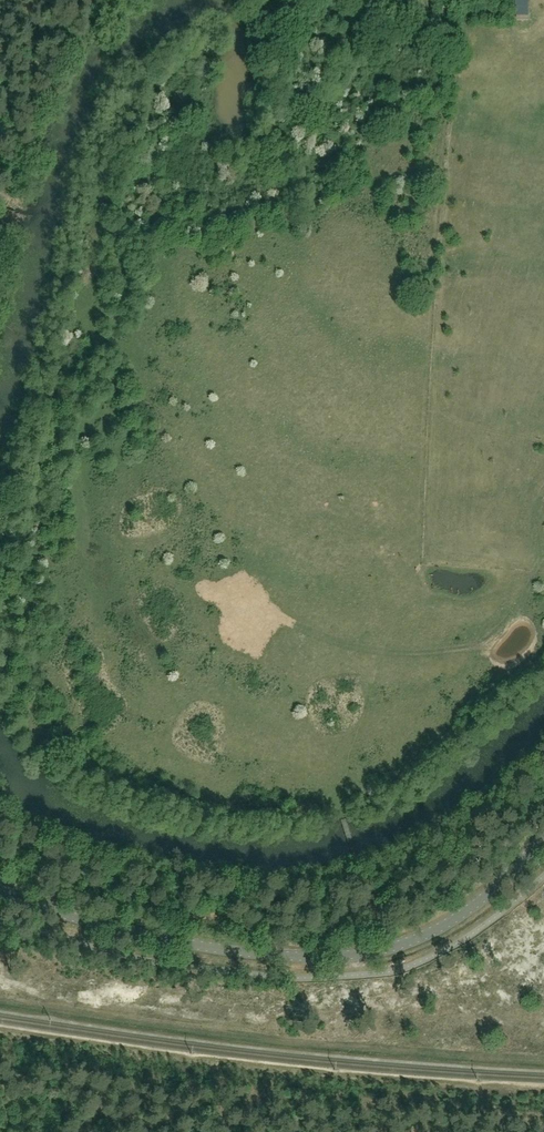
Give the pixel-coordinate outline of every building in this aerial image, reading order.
[(537,0),(525,0),(524,6),(535,8),(537,0)]
